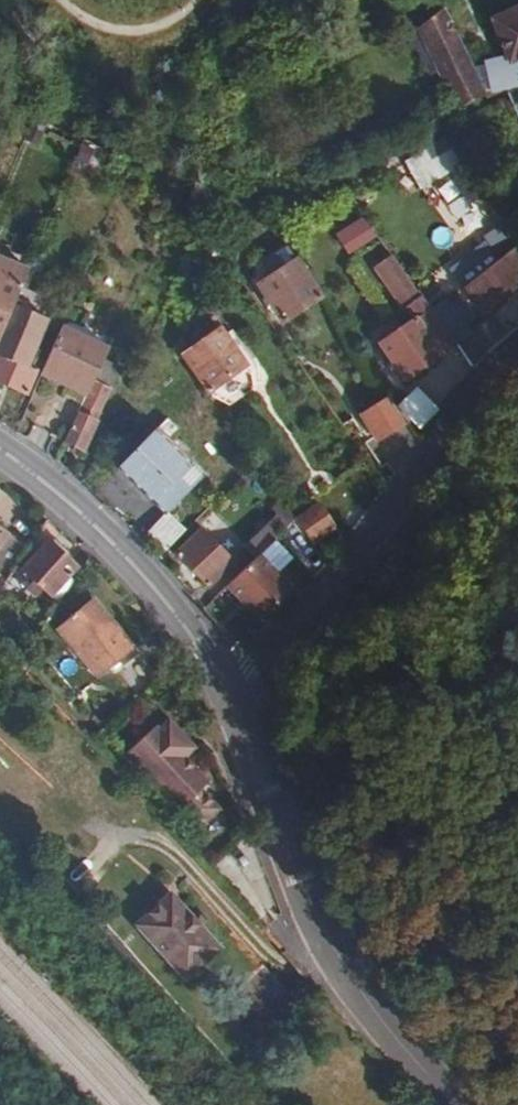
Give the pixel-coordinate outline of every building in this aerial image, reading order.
[(420,28),(457,106),(517,86),(517,5),(490,20),(504,60),(473,69),(469,61),(444,8),(420,28)] [(443,140),(406,164),(422,189),(459,165),(443,140)] [(364,218),(333,230),(342,253),(373,241),(364,218)] [(464,284),(483,311),(517,285),(517,254),(497,225),(480,238),(447,261),(464,284)] [(256,247),(246,253),(251,261),(261,255),(256,247)] [(6,313),(25,267),(0,257),(0,329),(6,313)] [(294,259),(257,282),(281,320),(318,297),(294,259)] [(445,297),(428,308),(453,346),(470,336),(445,297)] [(207,299),(199,304),(207,317),(215,312),(207,299)] [(428,308),(378,341),(403,379),(453,346),(428,308)] [(6,313),(0,329),(0,382),(25,392),(36,368),(26,364),(41,329),(6,313)] [(105,348),(58,327),(38,374),(84,394),(105,348)] [(187,349),(178,334),(173,344),(207,395),(223,406),(247,391),(251,370),(228,333),(220,337),(216,330),(187,349)] [(76,411),(61,443),(81,453),(95,423),(93,420),(108,388),(93,381),(79,411),(76,411)] [(415,387),(396,406),(419,429),(438,410),(415,387)] [(391,401),(363,419),(377,440),(405,422),(391,401)] [(149,431),(105,476),(123,493),(131,485),(158,512),(194,475),(149,431)] [(289,516),(305,538),(328,522),(312,500),(289,516)] [(145,532),(163,549),(183,529),(165,512),(145,532)] [(238,546),(250,559),(252,556),(278,528),(280,526),(269,515),(238,546)] [(289,516),(280,526),(278,528),(311,575),(321,560),(305,538),(289,516)] [(200,528),(175,551),(206,585),(232,562),(200,528)] [(2,585),(25,553),(0,535),(0,583),(2,585)] [(73,568),(43,542),(18,573),(43,594),(40,598),(45,603),(73,568)] [(250,559),(221,589),(253,619),(284,587),(252,556),(250,559)] [(88,601),(55,629),(97,677),(130,649),(88,601)] [(154,730),(126,756),(197,834),(218,814),(200,794),(207,787),(184,762),(194,753),(168,724),(157,734),(154,730)] [(170,894),(136,923),(182,977),(216,948),(170,894)]
